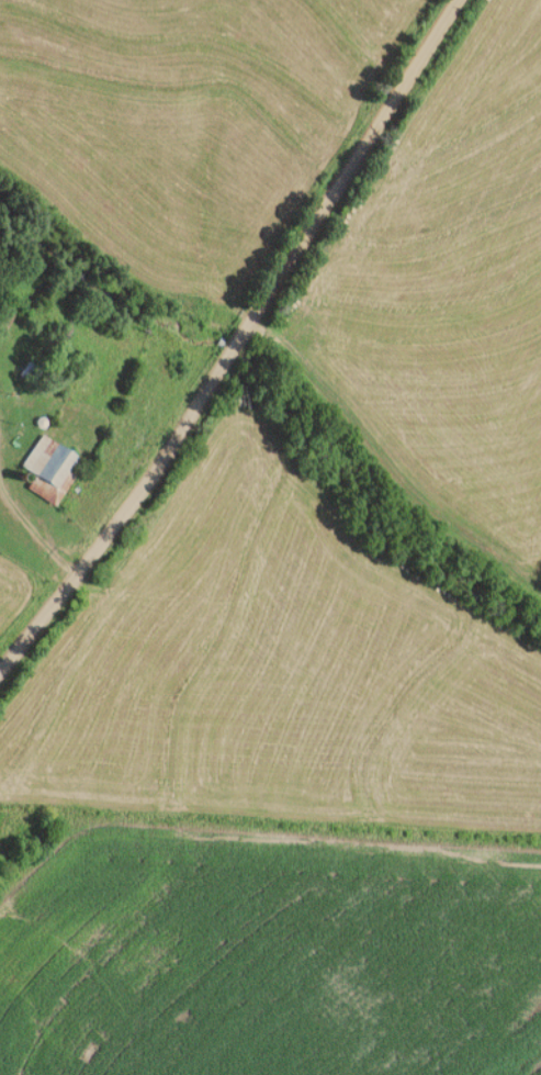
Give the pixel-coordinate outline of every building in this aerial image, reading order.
[(27,488),(56,506),(83,460),(41,434),(21,466),(35,474),(27,488)]
